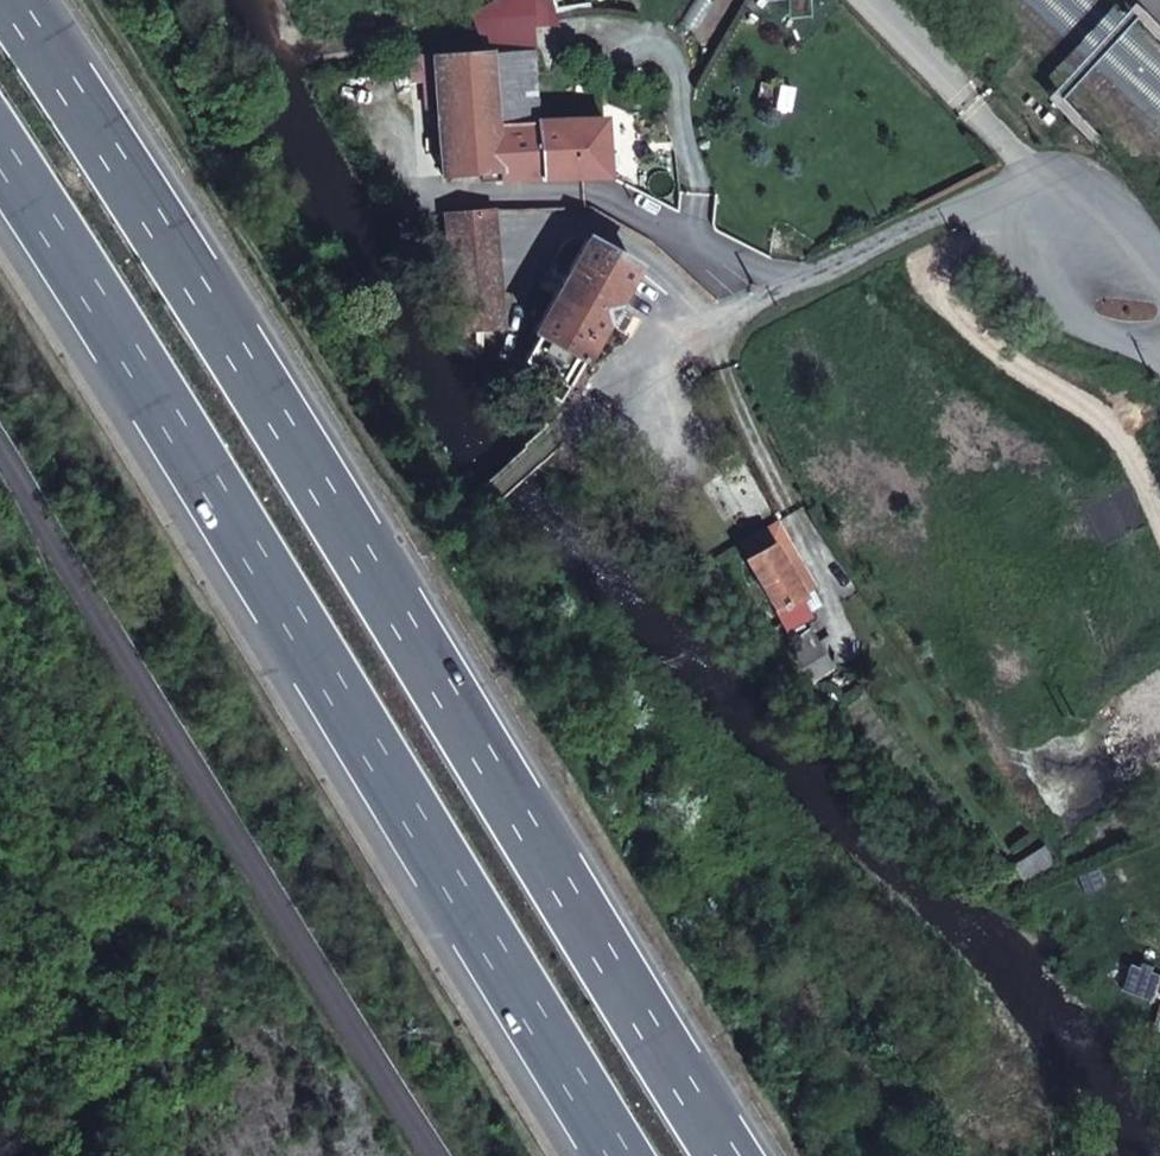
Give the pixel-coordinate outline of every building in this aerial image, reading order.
[(532,53),(528,25),(549,20),(544,0),(517,0),(482,34),(488,55),(432,59),(441,177),(497,171),(498,180),(606,176),(603,120),(542,123),(542,118),(536,118),(532,53)] [(503,328),(493,210),(445,213),(455,333),(503,328)] [(636,268),(587,239),(535,332),(540,335),(525,361),(564,383),(578,357),(583,360),(605,322),(613,307),(636,268)] [(613,307),(605,322),(615,328),(624,313),(613,307)] [(802,595),(772,545),(782,539),(786,537),(779,523),(737,547),(782,624),(808,609),(800,596),(802,595)] [(820,603),(782,539),(772,545),(802,595),(800,596),(808,609),(820,603)] [(832,666),(810,634),(798,642),(804,652),(794,659),(809,682),(832,666)] [(1049,862),(1041,850),(1014,866),(1022,879),(1049,862)] [(1104,886),(1097,870),(1078,878),(1085,894),(1104,886)] [(1150,974),(1110,959),(1102,982),(1142,997),(1150,974)]
